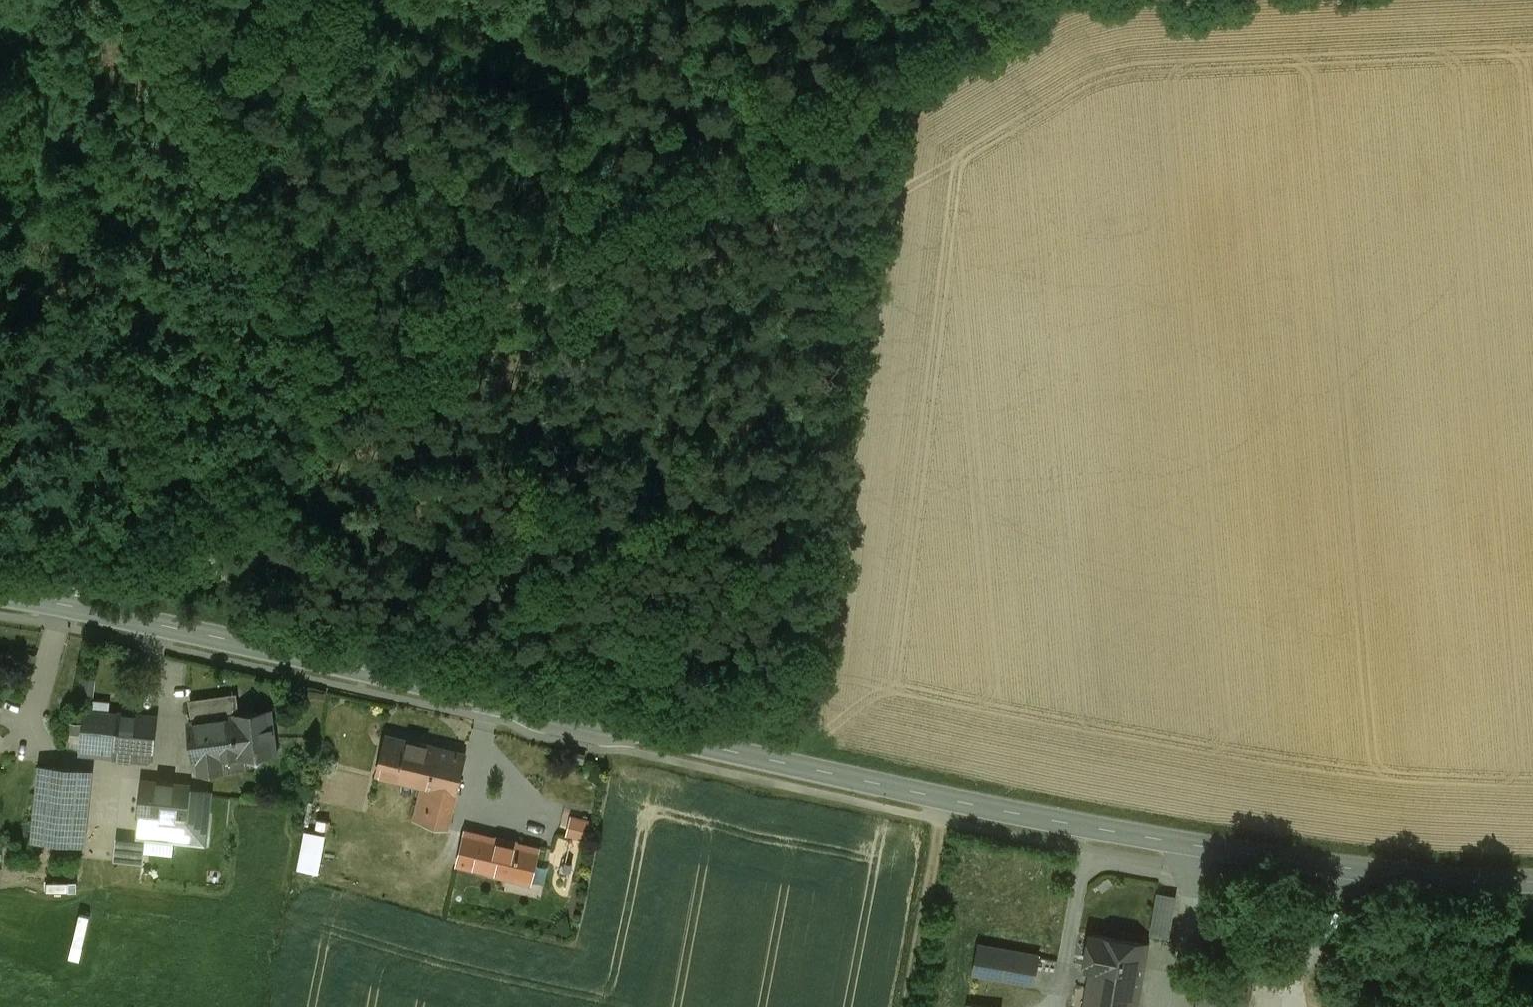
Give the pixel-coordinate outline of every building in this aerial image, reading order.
[(95,690),(98,676),(87,673),(84,687),(95,690)] [(235,697),(192,702),(195,721),(190,721),(195,762),(198,762),(199,773),(222,770),(221,758),(276,751),(271,711),(237,715),(235,697)] [(156,718),(85,711),(81,753),(151,761),(152,748),(154,748),(156,718)] [(466,755),(387,736),(378,774),(424,785),(415,822),(448,830),(466,755)] [(92,772),(41,766),(34,839),(84,844),(92,772)] [(187,788),(144,783),(139,836),(204,844),(209,794),(187,792),(187,788)] [(574,837),(595,838),(597,816),(576,814),(574,837)] [(306,868),(329,871),(334,831),(311,828),(306,868)] [(546,853),(467,834),(455,882),(526,899),(530,881),(530,880),(533,868),(542,870),(546,853)] [(1165,889),(1157,932),(1177,936),(1185,893),(1165,889)] [(1091,935),(1085,968),(1093,970),(1086,1006),(1137,1006),(1147,945),(1091,935)] [(1054,962),(981,949),(975,982),(1044,995),(1046,983),(1050,984),(1054,962)] [(1197,1006),(1249,1006),(1254,983),(1203,974),(1197,1006)]
